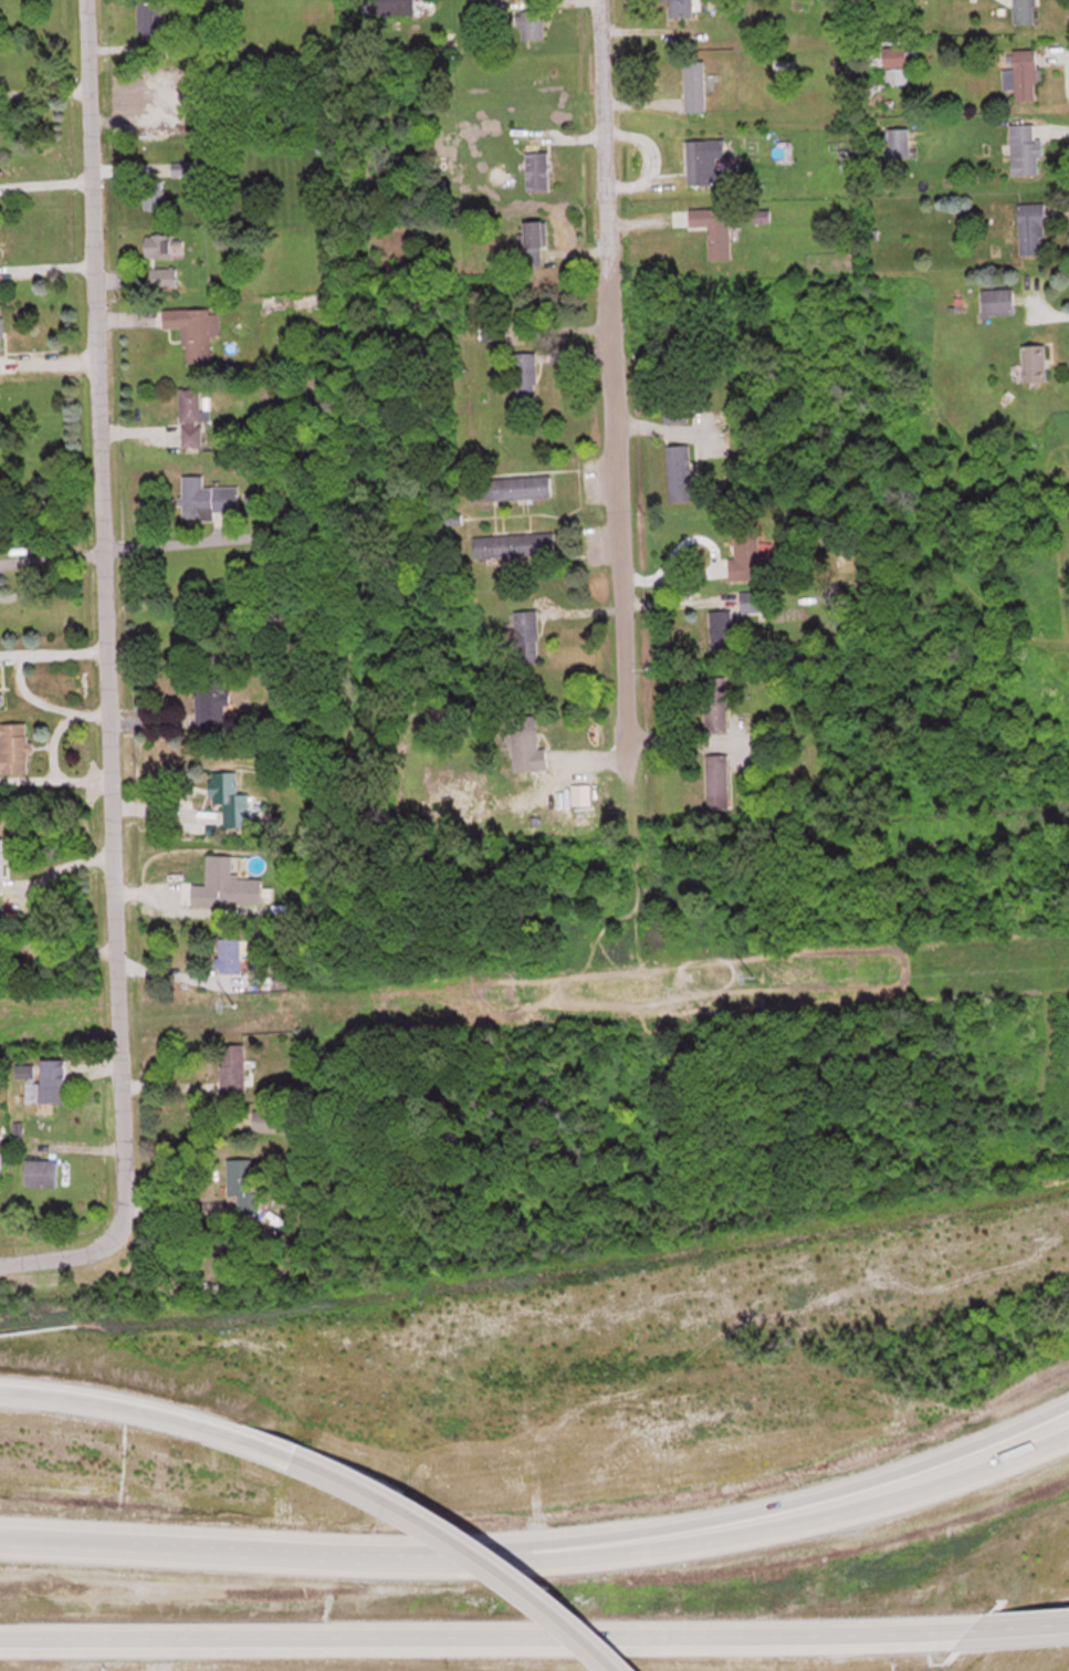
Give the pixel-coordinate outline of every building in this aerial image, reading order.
[(416,14),(416,0),(379,0),(379,14),(416,14)] [(695,6),(699,6),(699,0),(670,0),(670,16),(695,16),(695,6)] [(1035,0),(1014,0),(1014,22),(1035,22),(1035,0)] [(166,1),(138,1),(138,39),(166,39),(166,1)] [(521,38),(545,38),(545,10),(521,10),(521,38)] [(886,45),(886,83),(908,83),(908,45),(886,45)] [(1037,48),(1014,48),(1014,69),(1004,69),(1005,85),(1015,85),(1016,99),(1037,99),(1037,48)] [(685,60),(685,109),(706,109),(706,60),(685,60)] [(1035,123),(1012,123),(1012,174),(1041,174),(1041,138),(1035,138),(1035,123)] [(911,127),(889,127),(889,156),(911,156),(911,127)] [(726,183),(725,138),(687,139),(688,184),(726,183)] [(550,151),(527,151),(527,190),(550,190),(550,151)] [(196,174),(196,161),(172,161),(172,174),(196,174)] [(164,209),(164,180),(145,180),(145,209),(164,209)] [(1045,253),(1045,202),(1020,202),(1020,253),(1045,253)] [(731,206),(690,207),(690,225),(710,225),(710,258),(732,257),(731,206)] [(524,263),(545,263),(545,220),(524,220),(524,263)] [(173,256),(174,233),(146,233),(146,256),(173,256)] [(178,284),(178,267),(159,267),(159,284),(178,284)] [(1014,313),(1014,287),(983,287),(983,313),(1014,313)] [(186,362),(218,362),(218,308),(164,308),(164,326),(185,326),(186,362)] [(1023,382),(1047,382),(1047,343),(1023,343),(1023,382)] [(516,406),(537,406),(537,351),(516,351),(516,406)] [(663,422),(688,422),(687,367),(662,367),(663,422)] [(181,388),(181,432),(203,432),(203,388),(181,388)] [(690,444),(667,445),(669,501),(692,500),(690,444)] [(203,474),(182,475),(183,511),(240,511),(240,485),(203,486),(203,474)] [(472,499),(552,497),(552,475),(471,477),(472,499)] [(760,523),(732,524),(734,578),(761,577),(760,523)] [(475,535),(475,556),(556,553),(556,532),(475,535)] [(742,611),(765,611),(765,591),(742,591),(742,611)] [(516,663),(539,663),(539,609),(516,609),(516,663)] [(734,609),(711,609),(711,648),(734,648),(734,609)] [(198,727),(226,727),(226,673),(198,673),(198,727)] [(706,730),(728,730),(728,676),(706,676),(706,730)] [(547,748),(539,748),(537,715),(512,716),(515,772),(548,770),(547,748)] [(29,773),(29,723),(0,723),(0,773),(29,773)] [(707,755),(707,808),(730,808),(730,755),(707,755)] [(225,828),(250,826),(248,794),(238,794),(236,771),(210,773),(212,803),(223,802),(225,828)] [(262,905),(263,878),(232,878),(232,855),(207,855),(207,885),(193,885),(193,904),(262,905)] [(246,1093),(246,1045),(222,1045),(222,1094),(246,1093)] [(26,1102),(66,1102),(66,1060),(44,1060),(44,1082),(26,1082),(26,1102)] [(255,1130),(287,1130),(287,1111),(255,1111),(255,1130)] [(58,1160),(26,1159),(25,1186),(57,1186),(58,1160)] [(229,1160),(229,1196),(238,1195),(239,1213),(259,1213),(259,1159),(229,1160)]
